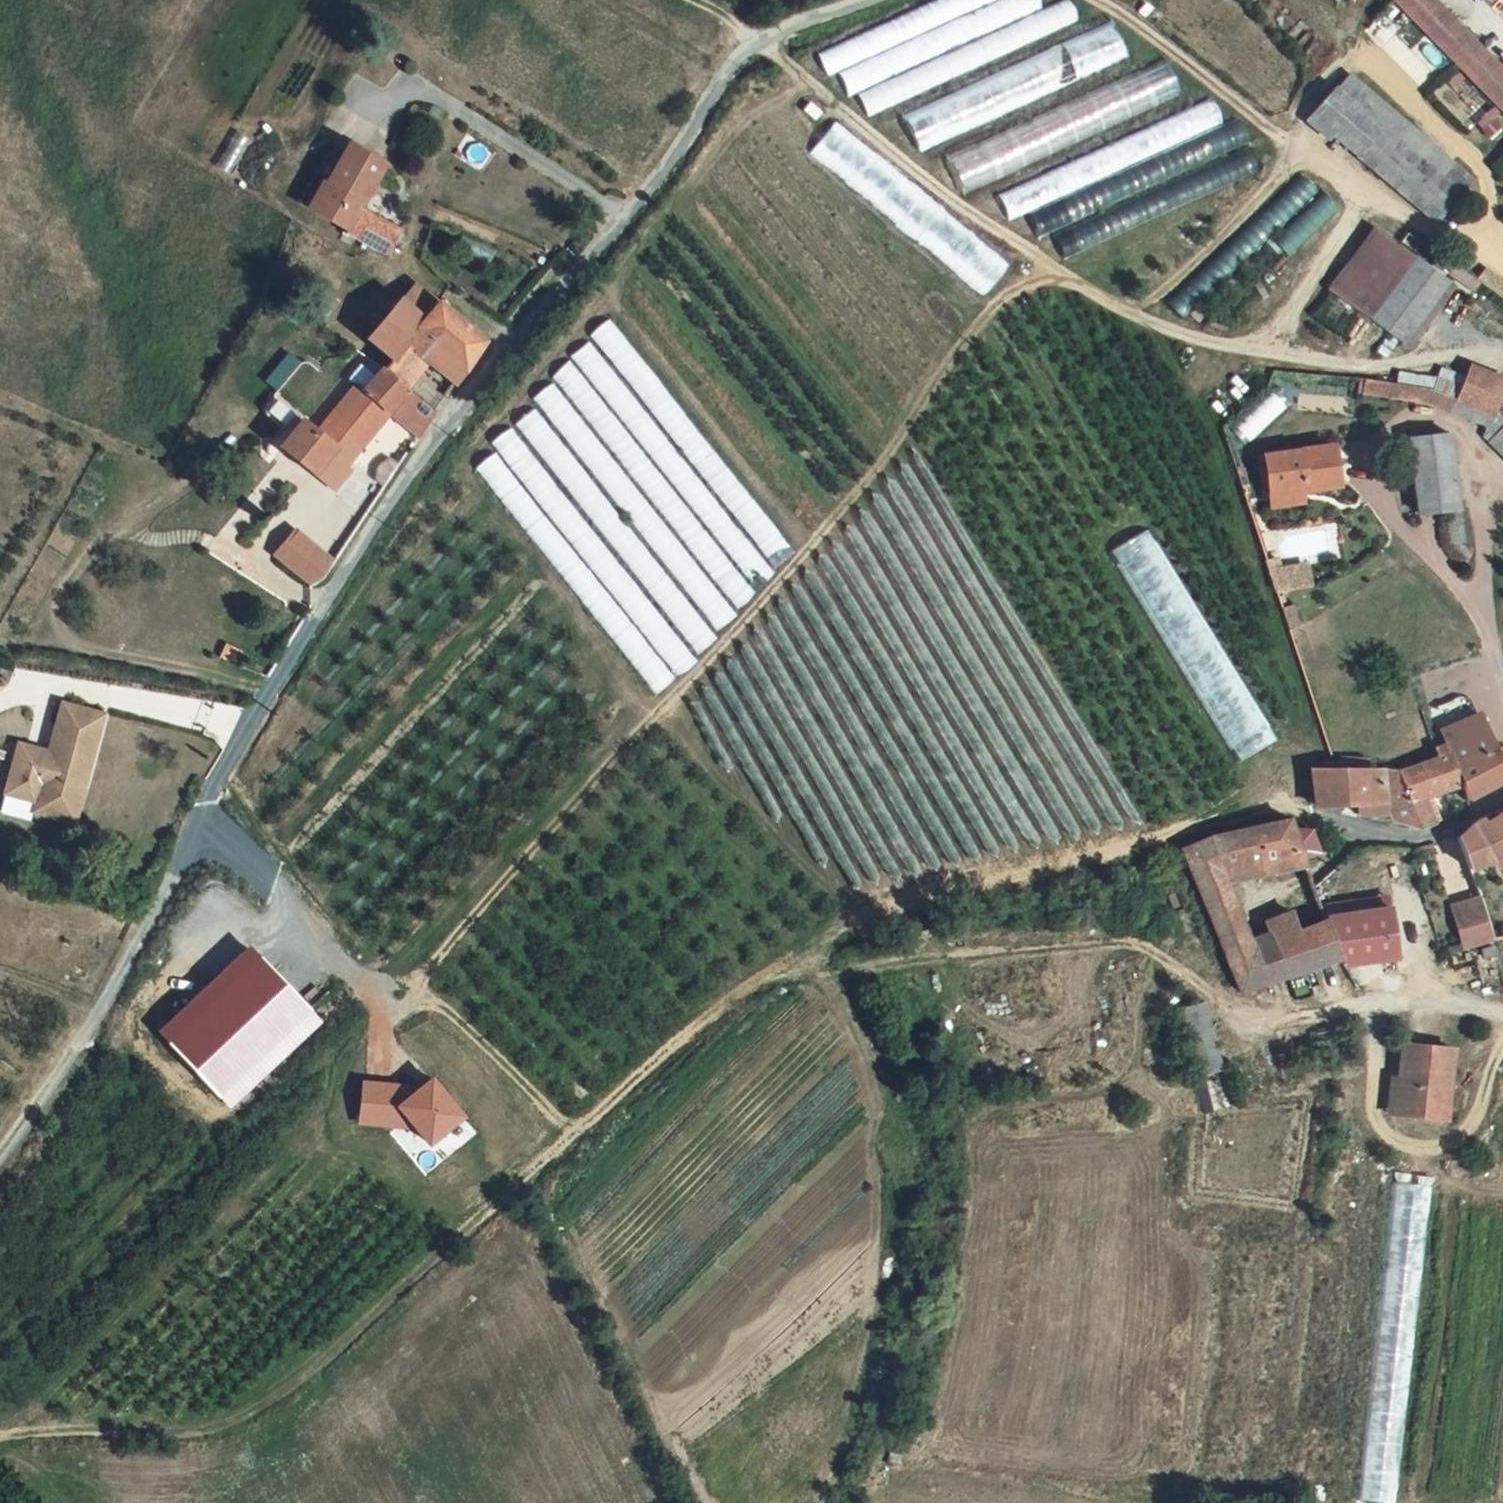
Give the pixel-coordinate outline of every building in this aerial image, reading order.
[(818,53),(828,76),(995,0),(935,0),(818,53)] [(848,98),(1045,9),(1041,0),(1000,0),(837,73),(848,98)] [(868,117),(1078,20),(1069,0),(1063,0),(858,95),(868,117)] [(1502,108),(1502,61),(1439,0),(1393,0),(1502,108)] [(1128,56),(1112,21),(905,117),(921,152),(1128,56)] [(1166,61),(948,158),(963,193),(1181,92),(1166,61)] [(1347,69),(1335,83),(1381,122),(1429,162),(1441,148),(1347,69)] [(1313,110),(1358,149),(1381,122),(1335,83),(1313,110)] [(1210,99),(999,195),(1010,219),(1220,123),(1210,99)] [(1486,139),(1502,129),(1490,110),(1474,121),(1486,139)] [(1239,117),(1029,213),(1039,237),(1250,141),(1239,117)] [(983,296),(1009,266),(832,122),(807,153),(983,296)] [(1358,149),(1424,207),(1448,178),(1429,162),(1381,122),(1358,149)] [(338,138),(328,154),(302,201),(330,217),(341,196),(352,202),(375,158),(338,138)] [(1260,168),(1249,146),(1054,235),(1064,258),(1260,168)] [(1448,178),(1460,189),(1472,174),(1441,148),(1429,162),(1448,178)] [(1299,174),(1162,301),(1179,316),(1315,188),(1299,174)] [(1424,207),(1436,218),(1460,189),(1448,178),(1424,207)] [(1323,191),(1272,239),(1287,254),(1338,205),(1323,191)] [(394,227),(352,202),(341,196),(330,217),(329,220),(381,248),(394,227)] [(1390,330),(1432,267),(1374,225),(1330,289),(1390,330)] [(1448,277),(1432,267),(1390,330),(1401,339),(1448,277)] [(428,314),(439,303),(415,286),(405,296),(428,314)] [(463,368),(483,340),(439,303),(428,314),(405,296),(372,335),(393,352),(404,341),(420,355),(433,342),(456,364),(462,370),(463,368)] [(777,568),(795,554),(610,322),(592,336),(777,568)] [(383,366),(400,380),(420,355),(404,341),(393,352),(383,366)] [(433,342),(420,355),(448,374),(456,364),(433,342)] [(757,586),(775,571),(589,342),(572,356),(757,586)] [(551,377),(738,609),(758,593),(570,362),(551,377)] [(1494,411),(1502,390),(1502,378),(1471,363),(1464,374),(1454,396),(1494,411)] [(1395,369),(1393,381),(1433,387),(1446,392),(1454,396),(1464,374),(1437,364),(1431,373),(1395,369)] [(415,439),(435,410),(400,380),(383,366),(373,377),(362,368),(349,383),(356,388),(317,433),(309,426),(284,454),(336,497),(352,475),(348,471),(363,453),(391,416),(415,439)] [(1393,381),(1370,378),(1368,395),(1447,407),(1446,392),(1433,387),(1393,381)] [(533,399),(717,631),(738,615),(553,382),(533,399)] [(1231,429),(1246,445),(1291,405),(1276,388),(1231,429)] [(1494,411),(1502,405),(1502,390),(1494,411)] [(1446,392),(1447,407),(1492,428),(1485,440),(1502,459),(1502,419),(1494,411),(1454,396),(1446,392)] [(1494,411),(1502,419),(1502,405),(1494,411)] [(515,425),(699,654),(719,638),(536,408),(515,425)] [(492,443),(678,676),(698,660),(512,427),(492,443)] [(1454,455),(1451,433),(1412,436),(1422,509),(1445,506),(1451,538),(1464,537),(1454,455)] [(1270,451),(1273,483),(1305,481),(1306,484),(1343,480),(1339,444),(1270,451)] [(475,468),(657,695),(677,679),(495,452),(475,468)] [(1308,502),(1306,484),(1305,481),(1273,483),(1276,505),(1308,502)] [(1242,759),(1274,739),(1144,532),(1112,552),(1242,759)] [(319,598),(339,567),(296,536),(275,564),(319,598)] [(1310,585),(1303,556),(1265,566),(1272,594),(1310,585)] [(48,777),(43,793),(75,802),(82,777),(87,779),(89,770),(94,771),(112,706),(70,695),(57,743),(26,735),(17,769),(48,777)] [(1443,733),(1448,744),(1486,730),(1482,717),(1443,733)] [(1486,730),(1448,744),(1459,786),(1465,801),(1502,784),(1502,771),(1486,730)] [(1459,786),(1448,744),(1435,749),(1436,757),(1385,770),(1388,814),(1389,822),(1417,828),(1421,816),(1414,796),(1459,786)] [(1388,814),(1385,770),(1314,768),(1317,802),(1358,803),(1360,815),(1388,814)] [(82,814),(94,771),(89,770),(87,779),(82,777),(75,802),(43,793),(41,802),(82,814)] [(1481,854),(1502,845),(1502,811),(1488,819),(1486,814),(1468,824),(1481,854)] [(1208,835),(1223,879),(1235,876),(1232,868),(1289,853),(1292,864),(1303,862),(1290,818),(1208,835)] [(1460,829),(1456,833),(1468,871),(1485,864),(1481,854),(1468,824),(1460,829)] [(1208,835),(1179,848),(1238,988),(1264,979),(1247,938),(1223,879),(1208,835)] [(1472,873),(1463,875),(1453,839),(1437,843),(1453,901),(1478,894),(1472,873)] [(1232,868),(1235,876),(1292,864),(1289,853),(1232,868)] [(1489,935),(1477,899),(1448,908),(1460,945),(1489,935)] [(1328,922),(1388,913),(1387,903),(1342,910),(1324,913),(1328,922)] [(1324,913),(1320,913),(1322,918),(1295,927),(1289,908),(1264,918),(1270,933),(1285,972),(1290,970),(1298,967),(1339,953),(1328,922),(1324,913)] [(1388,913),(1328,922),(1339,953),(1342,960),(1393,953),(1388,913)] [(1247,938),(1264,979),(1285,972),(1270,933),(1247,938)] [(249,944),(159,1031),(232,1108),(324,1021),(249,944)] [(1401,1039),(1398,1075),(1396,1110),(1441,1114),(1444,1084),(1450,1085),(1454,1045),(1401,1039)] [(1385,1109),(1396,1110),(1398,1075),(1388,1074),(1385,1109)] [(429,1146),(465,1116),(431,1075),(416,1087),(361,1080),(358,1125),(415,1130),(429,1146)] [(1396,1181),(1360,1500),(1394,1502),(1431,1184),(1396,1181)] [(1357,1436),(1373,1190),(1333,1188),(1316,1433),(1357,1436)]
